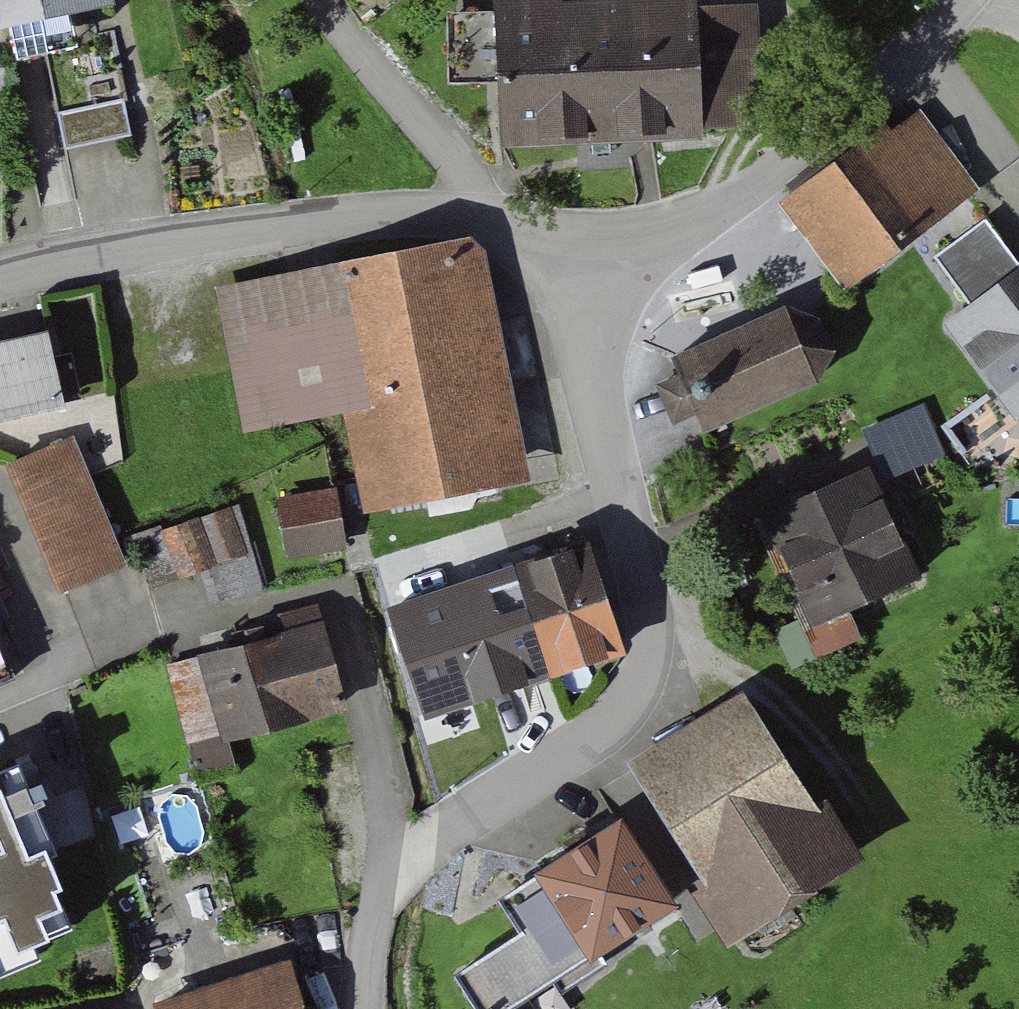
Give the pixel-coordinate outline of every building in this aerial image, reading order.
[(129,13),(126,0),(0,0),(0,37),(129,13)] [(514,2),(518,146),(588,144),(646,142),(642,0),(582,0),(558,1),(514,2)] [(646,142),(683,141),(723,140),(722,126),(764,124),(761,10),(713,11),(713,0),(642,0),(646,142)] [(130,104),(66,113),(70,147),(134,138),(130,104)] [(923,109),(797,200),(856,282),(982,191),(923,109)] [(996,228),(942,263),(977,316),(960,328),(1018,417),(1018,263),(996,228)] [(499,242),(228,289),(253,433),(362,414),(378,508),(541,479),(499,242)] [(807,308),(692,356),(722,436),(835,385),(851,347),(837,317),(807,308)] [(0,353),(0,434),(82,413),(62,337),(0,353)] [(888,480),(950,456),(928,401),(867,426),(888,480)] [(79,444),(19,471),(72,589),(132,563),(79,444)] [(880,472),(777,519),(830,636),(933,590),(880,472)] [(343,490),(293,498),(303,557),(353,548),(343,490)] [(233,501),(139,545),(162,594),(256,550),(233,501)] [(602,548),(537,568),(571,679),(636,660),(602,548)] [(445,717),(571,679),(537,568),(412,606),(445,717)] [(329,629),(178,668),(202,761),(354,722),(329,629)] [(865,860),(757,691),(642,764),(750,933),(865,860)] [(0,785),(0,964),(5,975),(87,940),(71,902),(83,897),(71,867),(80,864),(39,768),(0,785)] [(468,975),(489,1008),(534,1008),(691,913),(638,826),(513,902),(533,935),(468,975)] [(170,1003),(172,1008),(314,1008),(302,966),(170,1003)]
